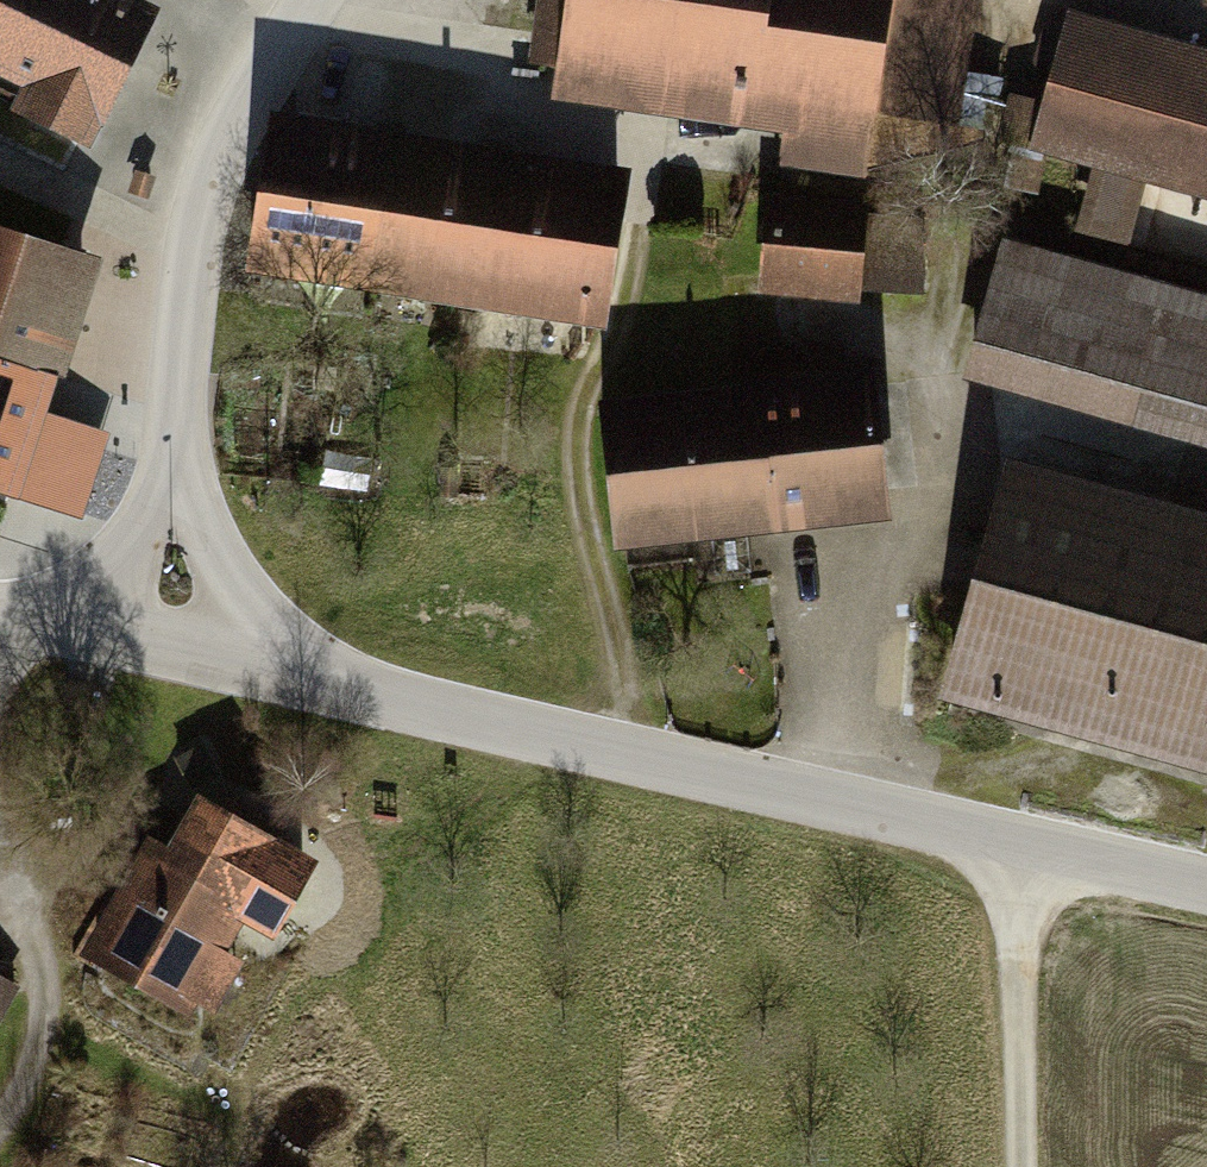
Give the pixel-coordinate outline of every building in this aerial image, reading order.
[(91,154),(159,11),(136,0),(0,0),(0,80),(20,89),(8,115),(91,154)] [(552,98),(789,136),(784,169),(874,183),(885,117),(963,129),(984,1),(979,0),(568,0),(552,98)] [(1074,13),(1048,100),(1017,91),(1002,145),(1092,171),(1075,229),(1152,250),(1168,193),(1206,204),(1206,51),(1074,13)] [(629,166),(277,110),(251,270),(603,326),(629,166)] [(924,208),(775,195),(766,298),(864,306),(865,288),(917,293),(924,208)] [(82,522),(108,446),(70,434),(86,386),(67,380),(107,262),(0,226),(0,495),(82,522)] [(1007,238),(967,384),(1206,448),(1206,292),(1007,238)] [(601,398),(617,549),(898,519),(881,368),(601,398)] [(944,695),(1206,762),(1206,510),(1004,458),(944,695)] [(150,837),(87,955),(216,1023),(279,906),(266,899),(295,845),(213,801),(184,855),(150,837)] [(25,983),(0,969),(0,1026),(25,983)]
